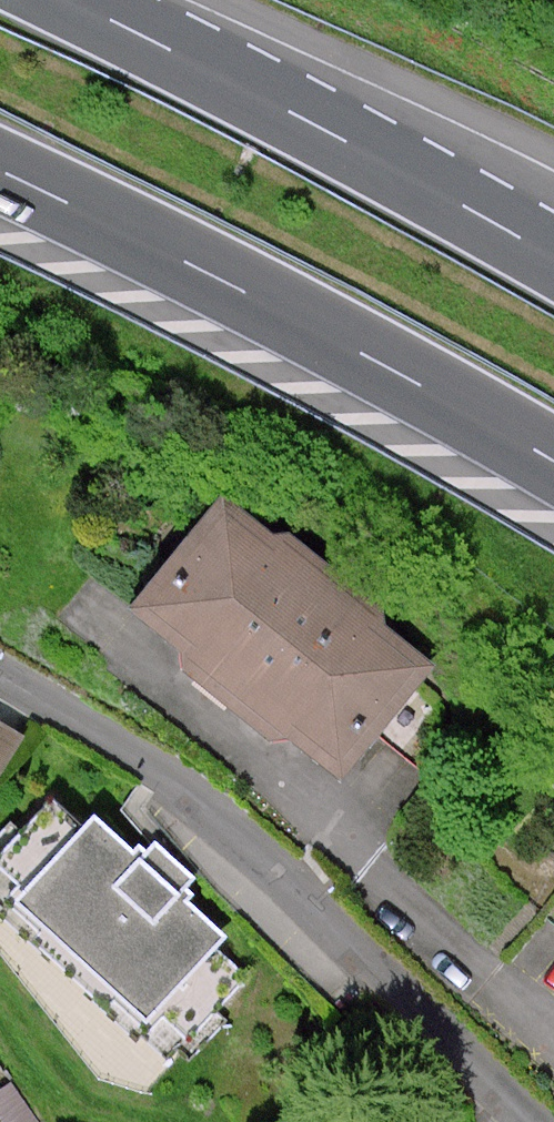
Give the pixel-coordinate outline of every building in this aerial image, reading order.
[(234,490),(149,602),(197,639),(194,660),(289,735),(308,729),(363,769),(447,653),(397,617),(399,604),(303,526),(283,528),(234,490)] [(30,724),(0,708),(0,780),(30,724)] [(86,814),(58,787),(0,847),(0,871),(16,886),(86,814)] [(93,825),(22,905),(155,1022),(226,941),(93,825)]
